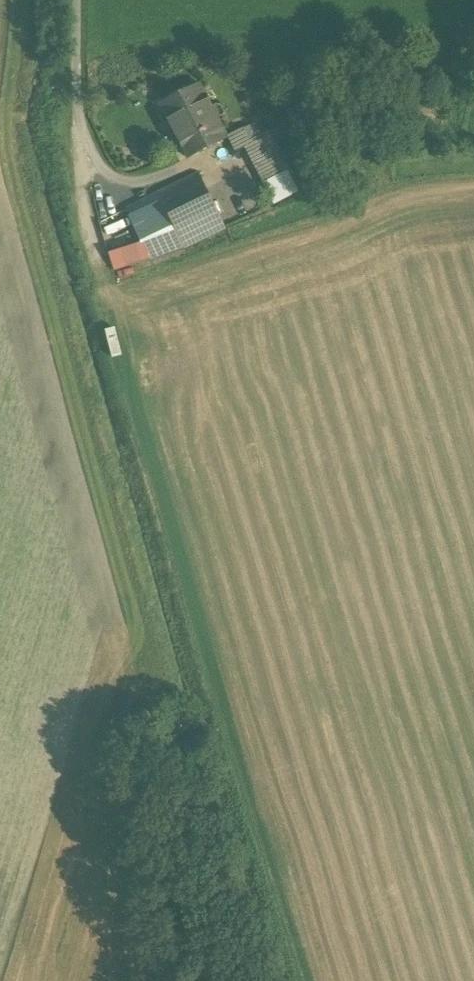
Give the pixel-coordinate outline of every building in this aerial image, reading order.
[(228,137),(199,84),(160,104),(188,158),(228,137)] [(255,122),(231,135),(239,150),(245,146),(264,182),(286,171),(266,133),(262,135),(255,122)] [(225,227),(199,175),(158,194),(128,209),(152,258),(185,247),(225,227)]
